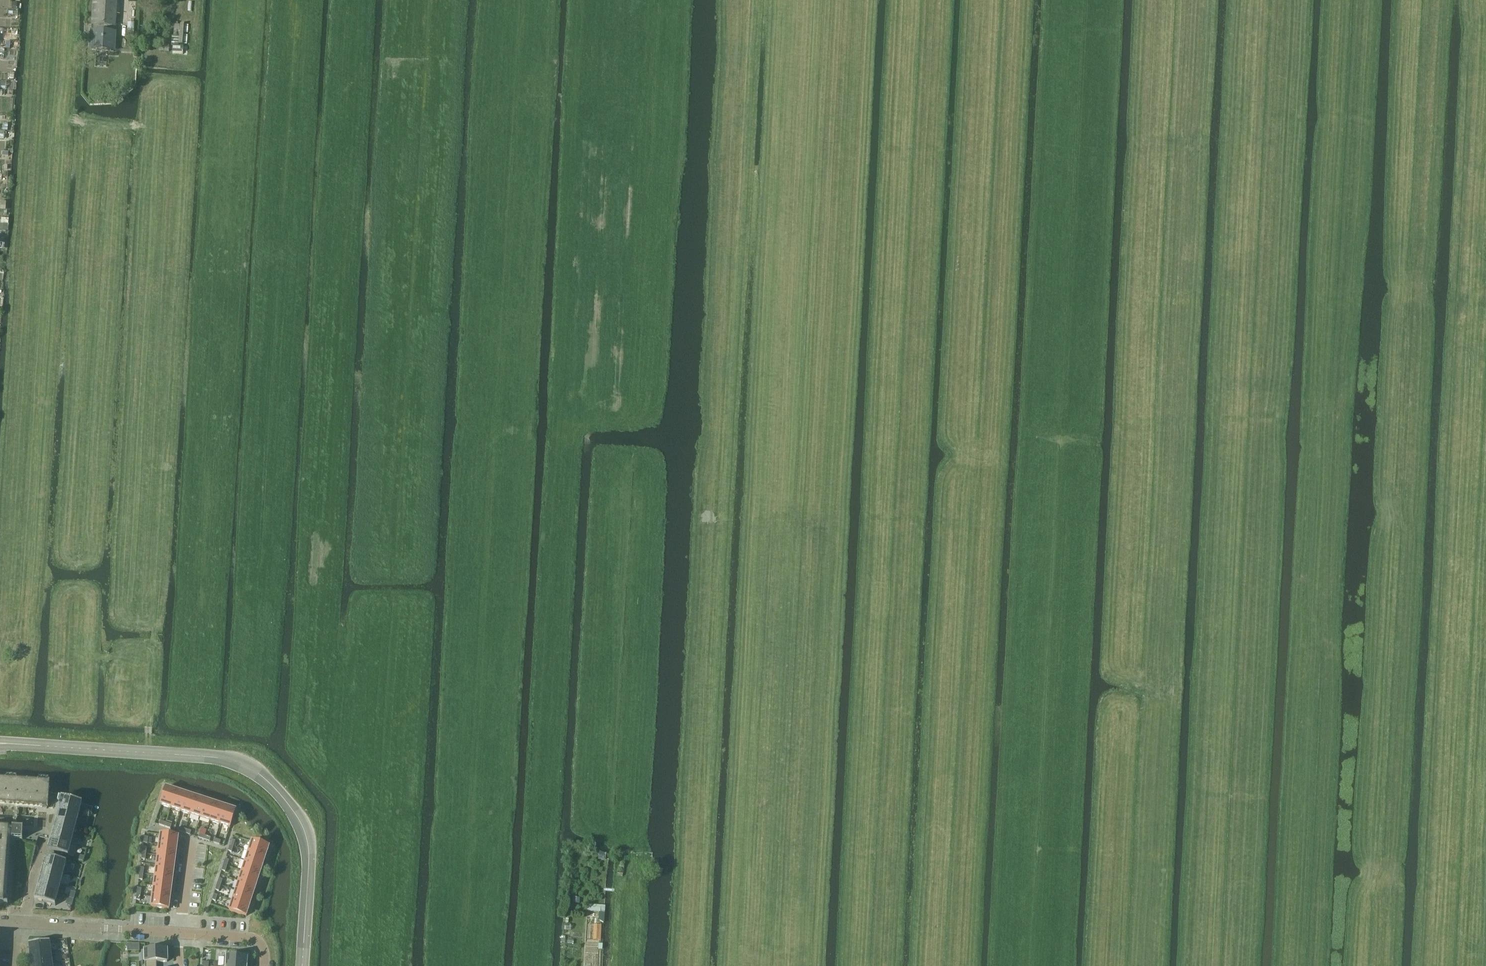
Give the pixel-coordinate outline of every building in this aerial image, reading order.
[(117,0),(93,0),(91,25),(92,25),(91,32),(91,33),(90,39),(90,50),(111,52),(111,46),(114,46),(115,34),(114,34),(114,27),(115,27),(117,0)] [(48,809),(48,808),(48,807),(49,793),(49,792),(50,783),(27,782),(17,781),(0,780),(0,806),(48,809)] [(166,788),(160,805),(171,809),(176,791),(166,788)] [(176,791),(171,809),(180,812),(186,794),(176,791)] [(186,794),(180,812),(190,815),(196,798),(186,794)] [(58,809),(79,814),(82,804),(82,803),(62,798),(61,798),(60,803),(60,804),(58,809)] [(196,798),(190,815),(200,818),(205,801),(196,798)] [(205,801),(200,818),(210,821),(216,804),(205,801)] [(216,804),(210,821),(220,825),(226,807),(216,804)] [(226,807),(220,825),(230,828),(236,811),(226,807)] [(55,819),(76,825),(79,814),(58,809),(55,819)] [(53,829),(74,835),(76,825),(55,819),(53,829)] [(8,906),(8,905),(4,904),(8,839),(15,840),(16,840),(22,840),(23,830),(0,828),(0,905),(8,906)] [(50,841),(71,846),(74,835),(53,829),(52,831),(50,840),(50,841)] [(160,834),(158,845),(177,847),(178,837),(160,834)] [(68,857),(71,846),(50,841),(47,851),(68,857)] [(251,841),(248,851),(266,857),(269,847),(251,841)] [(158,845),(157,856),(175,858),(177,847),(158,845)] [(248,851),(245,862),(262,867),(266,857),(248,851)] [(157,856),(156,866),(174,868),(175,858),(157,856)] [(42,869),(63,874),(66,863),(45,858),(42,869)] [(245,862),(241,871),(259,877),(262,867),(245,862)] [(156,866),(155,876),(173,878),(174,868),(156,866)] [(60,885),(63,874),(42,869),(40,880),(60,885)] [(241,871),(238,881),(256,887),(259,877),(241,871)] [(155,876),(153,886),(171,889),(173,878),(155,876)] [(58,895),(60,885),(40,880),(37,889),(58,895)] [(238,881),(235,891),(253,897),(256,887),(238,881)] [(153,886),(152,896),(170,899),(171,889),(153,886)] [(55,906),(58,895),(37,889),(34,901),(55,906)] [(235,891),(232,900),(250,905),(253,897),(235,891)] [(152,896),(150,907),(169,910),(170,899),(152,896)] [(232,900),(228,911),(246,917),(250,905),(232,900)] [(598,920),(603,923),(604,923),(605,906),(587,905),(586,912),(599,913),(598,920)] [(30,955),(51,953),(50,941),(28,944),(30,955)] [(144,950),(144,965),(156,965),(156,963),(167,962),(167,949),(144,950)] [(53,963),(51,953),(30,955),(31,965),(32,965),(53,963)] [(224,965),(246,965),(247,958),(224,957),(224,965)]
